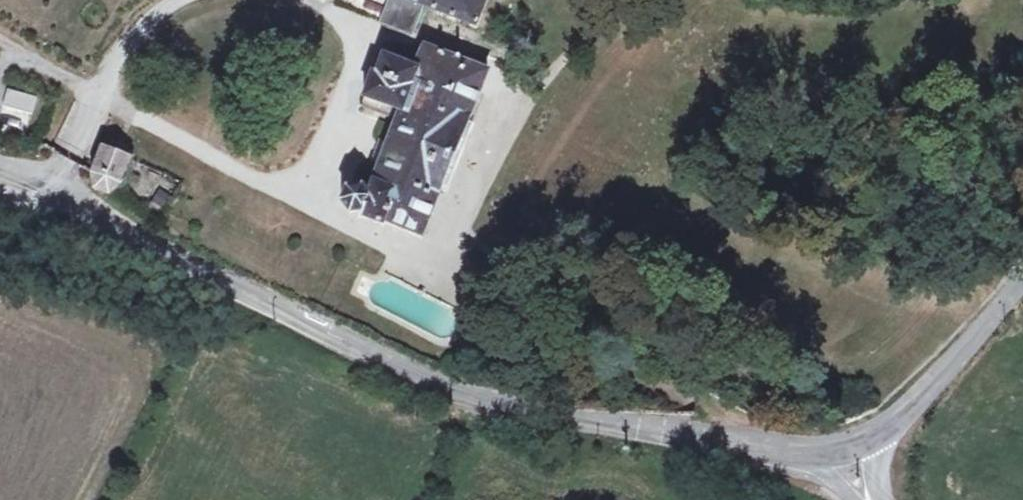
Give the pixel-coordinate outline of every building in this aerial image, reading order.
[(423,5),(410,0),(391,0),(382,24),(411,34),(423,5)] [(423,5),(475,25),(485,0),(410,0),(423,5)] [(422,237),(488,71),(483,69),(488,56),(428,34),(415,69),(384,57),(377,76),(373,75),(360,108),(396,121),(368,196),(361,187),(347,189),(342,202),(350,213),(360,211),(358,217),(382,225),(383,222),(422,237)] [(120,184),(130,159),(103,148),(93,174),(96,189),(109,194),(120,184)] [(162,216),(167,184),(142,180),(137,212),(162,216)]
